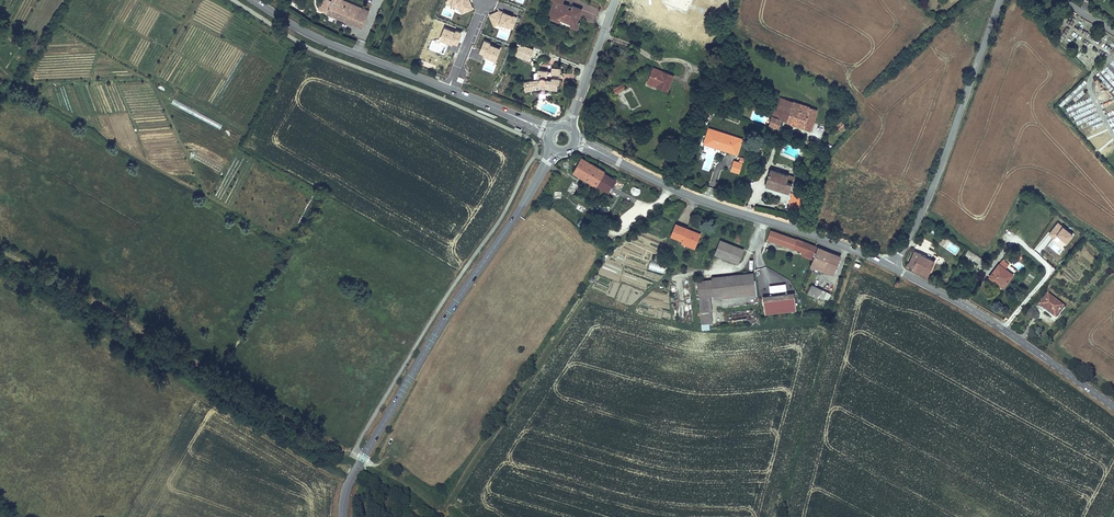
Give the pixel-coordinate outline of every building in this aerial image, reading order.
[(341,0),(332,0),(331,1),(329,0),(324,0),(322,5),(324,6),(322,10),(348,21),(353,10),(342,6),(344,1),(341,0)] [(461,7),(463,12),(473,8),(469,0),(449,0),(448,3),(461,7)] [(577,22),(583,8),(574,5),(573,6),(572,9),(568,7),(569,4),(562,2),(563,0),(557,0),(551,17),(559,20),(560,19),(561,16),(573,20),(572,23),(571,25),(577,27),(579,22),(577,22)] [(355,5),(344,1),(342,6),(353,10),(355,5)] [(370,12),(355,5),(353,10),(348,21),(363,27),(370,12)] [(513,27),(517,17),(500,11),(490,15),(495,25),(501,23),(513,27)] [(463,33),(457,30),(457,32),(446,27),(441,39),(452,44),(453,40),(459,42),(463,33)] [(497,59),(501,48),(489,44),(490,43),(485,41),(481,51),(486,53),(485,55),(497,59)] [(519,46),(516,54),(530,59),(534,49),(518,43),(517,45),(519,46)] [(560,82),(561,77),(553,77),(553,79),(549,79),(549,78),(548,78),(547,78),(548,70),(539,70),(538,72),(537,72),(536,73),(535,77),(535,79),(525,82),(527,91),(537,88),(537,86),(547,83),(547,86),(559,87),(559,82),(560,82)] [(674,75),(664,71),(663,74),(652,70),(649,79),(659,83),(658,87),(668,91),(674,75)] [(624,84),(614,88),(617,93),(626,88),(624,84)] [(793,101),(781,97),(777,106),(782,109),(778,119),(780,120),(786,122),(793,101)] [(799,103),(793,101),(786,122),(792,124),(799,103)] [(817,110),(799,103),(792,124),(810,130),(817,110)] [(776,111),(774,110),(768,127),(770,128),(776,131),(780,120),(778,119),(782,109),(777,106),(776,111)] [(846,126),(843,121),(837,126),(841,130),(846,126)] [(738,155),(743,139),(709,128),(704,143),(738,155)] [(702,154),(702,158),(705,158),(703,170),(711,171),(713,153),(707,152),(706,155),(702,154)] [(605,172),(582,159),(572,175),(597,188),(598,187),(609,193),(612,188),(616,180),(605,174),(605,172)] [(735,160),(731,171),(740,173),(743,163),(740,161),(735,160)] [(794,176),(770,169),(765,184),(789,191),(794,176)] [(802,195),(791,193),(788,208),(798,211),(802,195)] [(1066,243),(1073,234),(1057,222),(1048,233),(1053,237),(1055,234),(1066,243)] [(702,233),(676,223),(671,236),(682,241),(681,244),(695,249),(702,233)] [(796,238),(771,229),(768,239),(803,252),(807,242),(797,238),(796,238)] [(745,249),(721,239),(715,254),(739,264),(745,249)] [(819,246),(807,242),(803,252),(802,255),(813,260),(819,246)] [(842,255),(819,246),(813,260),(811,266),(834,275),(842,255)] [(936,261),(917,250),(910,265),(928,275),(936,261)] [(983,259),(968,250),(964,256),(979,265),(983,259)] [(1002,259),(991,277),(996,280),(997,279),(1007,285),(1014,273),(1006,268),(1009,263),(1002,259)] [(650,262),(648,270),(664,274),(666,266),(650,262)] [(754,272),(712,277),(712,279),(714,296),(714,299),(756,294),(754,272)] [(714,296),(712,279),(697,281),(702,324),(709,323),(713,323),(712,310),(711,296),(714,296)] [(770,285),(770,293),(787,291),(786,283),(770,285)] [(832,294),(811,284),(807,294),(819,299),(820,296),(829,300),(832,294)] [(795,293),(763,296),(765,315),(797,311),(795,293)] [(1065,308),(1049,297),(1041,309),(1057,319),(1065,308)]
